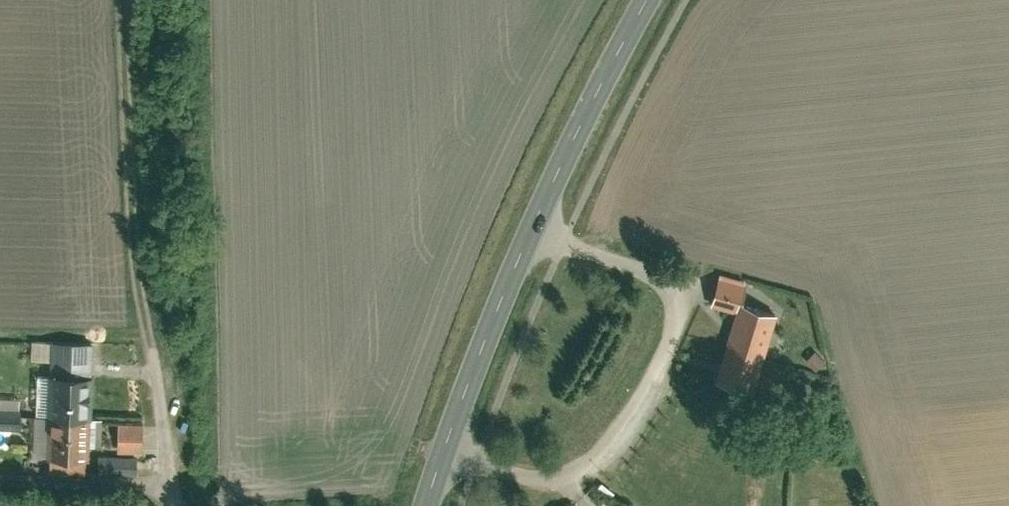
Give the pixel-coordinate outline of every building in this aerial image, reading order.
[(777,314),(737,303),(716,381),(755,392),(777,314)] [(95,340),(53,340),(52,372),(94,373),(95,340)] [(815,349),(805,358),(814,368),(824,359),(815,349)] [(52,372),(52,414),(93,414),(94,373),(52,372)] [(20,426),(18,395),(0,396),(0,427),(20,426)] [(135,410),(110,409),(109,438),(135,439),(135,410)] [(52,414),(51,470),(86,470),(86,456),(93,456),(93,414),(52,414)] [(97,474),(136,472),(136,452),(96,453),(97,474)]
